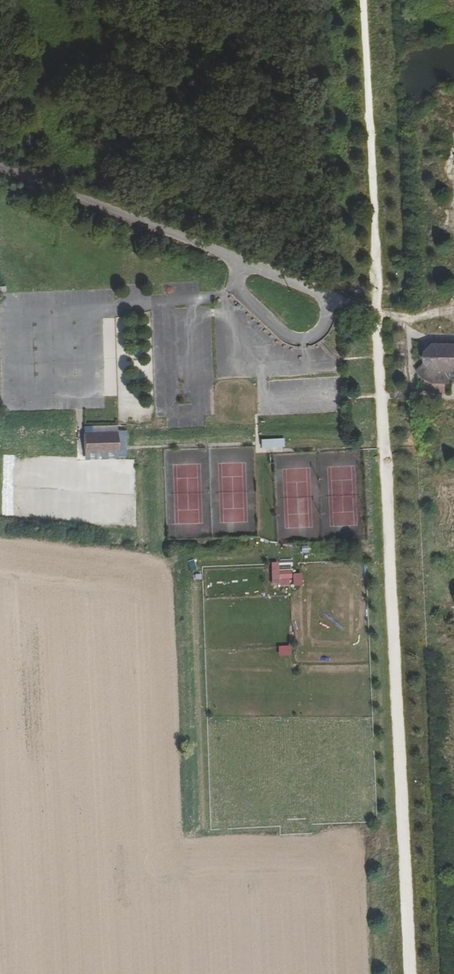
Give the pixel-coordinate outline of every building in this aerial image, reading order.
[(437,92),(448,102),(453,95),(443,86),(437,92)] [(443,210),(427,210),(427,220),(443,221),(443,210)] [(427,229),(443,229),(443,222),(428,221),(427,229)] [(124,385),(124,318),(102,318),(102,332),(96,332),(96,358),(99,358),(99,367),(92,367),(92,375),(82,375),(81,396),(116,396),(116,385),(124,385)] [(262,342),(265,336),(256,332),(253,338),(262,342)] [(435,385),(453,384),(453,342),(427,342),(427,353),(423,357),(425,360),(417,368),(435,385)] [(83,433),(84,458),(126,456),(126,432),(83,433)] [(272,440),(261,440),(261,448),(273,448),(272,440)] [(283,440),(272,440),(273,448),(283,448),(283,440)] [(186,561),(189,571),(196,569),(193,559),(186,561)] [(350,561),(350,569),(365,568),(365,560),(350,561)] [(279,569),(279,562),(271,561),(270,585),(291,586),(291,569),(279,569)] [(294,601),(302,601),(302,573),(293,573),(294,601)]
